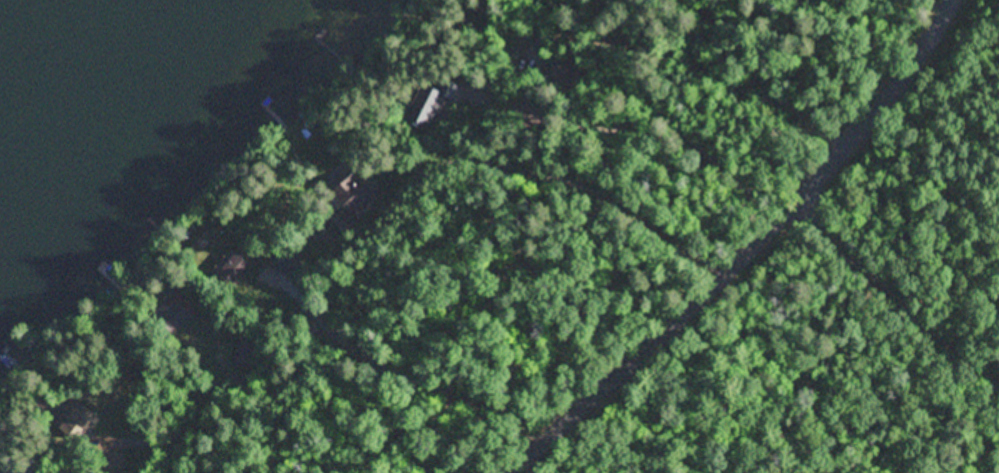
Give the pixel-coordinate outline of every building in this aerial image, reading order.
[(346,218),(376,192),(358,172),(329,198),(346,218)] [(255,265),(239,252),(220,274),(235,288),(255,265)] [(99,415),(85,401),(60,427),(75,441),(99,415)] [(4,458),(0,463),(0,472),(14,472),(17,469),(4,458)]
